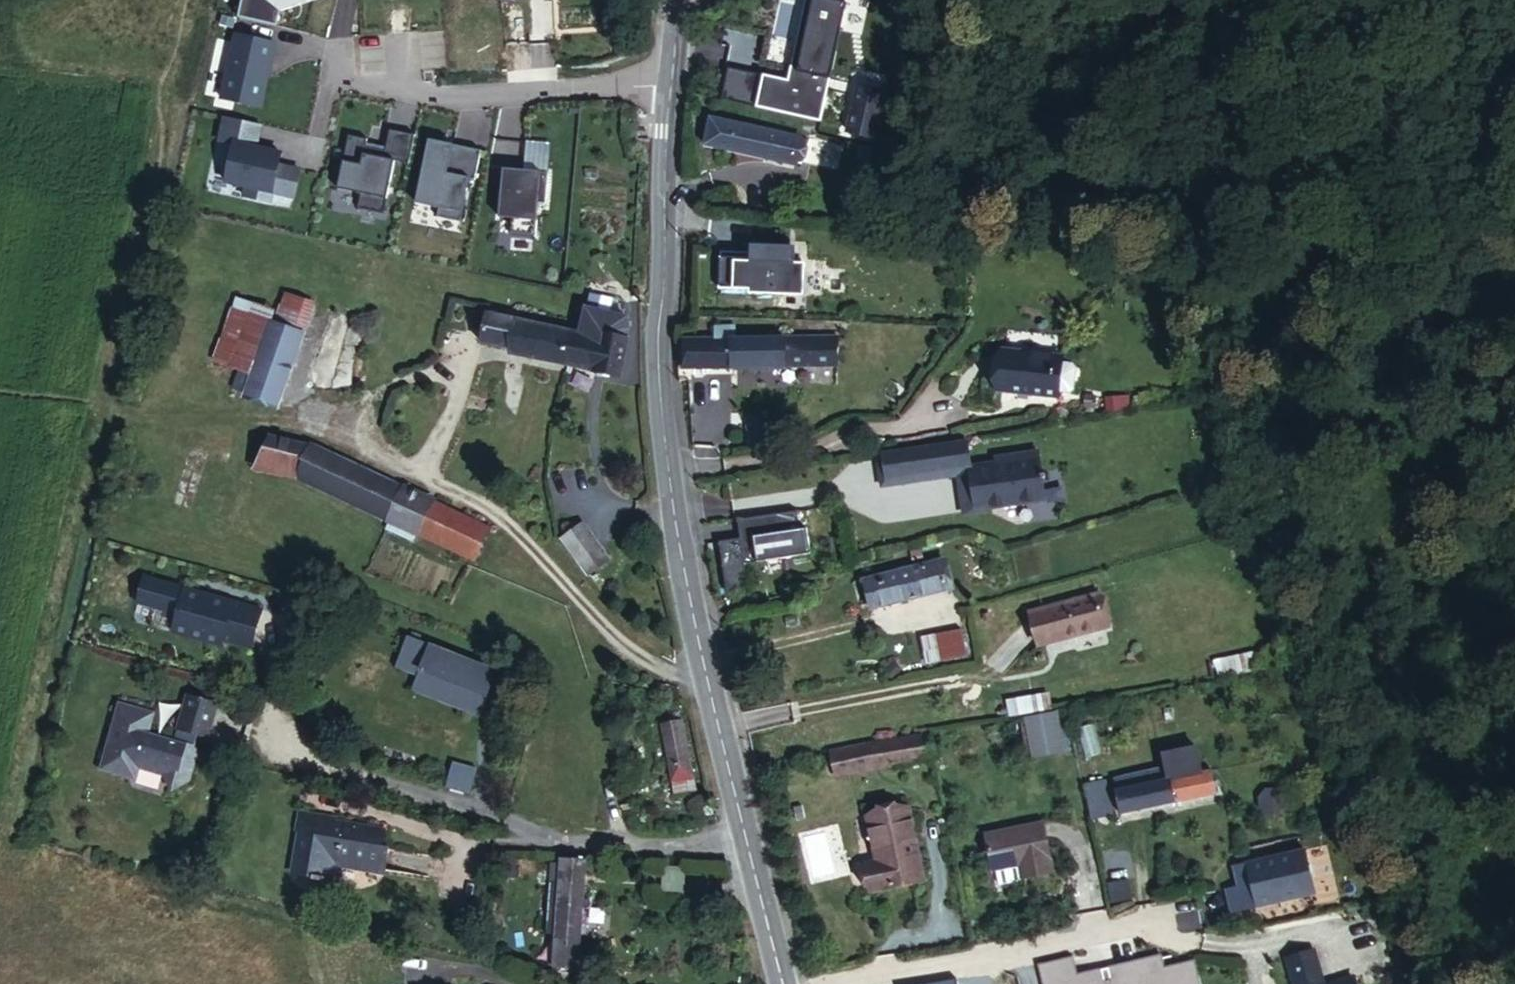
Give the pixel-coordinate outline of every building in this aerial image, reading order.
[(253,102),(263,60),(265,60),(270,38),(228,30),(215,93),(253,102)] [(873,136),(884,89),(856,84),(846,129),(873,136)] [(226,181),(246,186),(244,193),(271,199),(273,189),(294,193),(300,166),(278,162),(281,150),(254,144),(259,121),(224,113),(218,140),(234,143),(226,181)] [(786,157),(790,142),(790,137),(704,119),(699,143),(785,160),(786,157)] [(409,160),(415,130),(390,125),(387,139),(386,147),(366,143),(368,135),(349,131),(338,185),(361,189),(358,204),(384,209),(394,157),(409,160)] [(387,139),(368,135),(366,143),(386,147),(387,139)] [(482,147),(430,136),(417,200),(439,204),(437,213),(461,218),(470,175),(476,176),(482,147)] [(800,144),(790,142),(786,157),(796,159),(800,144)] [(509,190),(503,190),(501,212),(513,213),(512,229),(537,231),(539,198),(547,198),(550,167),(511,164),(509,190)] [(511,164),(505,164),(503,190),(509,190),(511,164)] [(752,237),(721,236),(720,273),(749,274),(748,278),(762,278),(762,274),(800,276),(801,244),(789,244),(789,231),(758,230),(758,243),(752,242),(752,237)] [(253,370),(242,365),(235,384),(277,401),(312,299),(283,288),(276,305),(272,318),(253,370)] [(272,318),(276,305),(240,292),(218,357),(231,362),(248,310),(272,318)] [(584,326),(578,325),(570,357),(619,372),(631,336),(629,333),(632,324),(626,299),(599,292),(597,297),(592,295),(590,304),(584,326)] [(578,325),(511,305),(505,326),(509,328),(519,330),(515,339),(568,356),(570,357),(578,325)] [(231,362),(242,365),(253,370),(272,318),(248,310),(231,362)] [(834,347),(845,347),(845,330),(734,331),(734,318),(710,318),(710,330),(678,331),(677,360),(834,360),(834,347)] [(1075,348),(1075,343),(1072,343),(1074,323),(1029,319),(1026,338),(1020,338),(1017,378),(1072,384),(1072,377),(1075,348)] [(1086,348),(1075,348),(1072,377),(1082,378),(1090,372),(1092,353),(1086,348)] [(1115,395),(1118,381),(1104,379),(1102,394),(1115,395)] [(1142,395),(1152,395),(1153,381),(1143,381),(1142,395)] [(975,453),(971,431),(890,444),(894,471),(964,459),(965,465),(967,472),(974,478),(978,477),(981,493),(991,491),(991,495),(1051,485),(1048,467),(1051,466),(1049,457),(1046,457),(1043,437),(999,444),(1000,449),(975,453)] [(297,471),(311,439),(270,433),(255,467),(297,471)] [(311,437),(311,439),(297,471),(470,555),(486,522),(311,437)] [(894,471),(890,444),(884,445),(890,477),(965,465),(964,459),(894,471)] [(974,478),(967,472),(971,498),(991,495),(991,491),(981,493),(978,477),(974,478)] [(580,515),(554,525),(557,532),(560,539),(566,555),(593,543),(580,515)] [(735,521),(715,522),(721,589),(742,585),(742,580),(749,578),(745,538),(736,537),(735,521)] [(762,542),(765,568),(772,567),(768,541),(762,542)] [(754,570),(765,568),(762,542),(751,544),(754,570)] [(566,555),(574,569),(601,557),(593,543),(566,555)] [(933,554),(883,564),(889,581),(904,579),(908,590),(941,583),(933,554)] [(889,581),(883,564),(857,571),(863,599),(908,590),(904,579),(889,581)] [(176,608),(172,623),(248,646),(259,608),(143,573),(136,596),(176,608)] [(1035,639),(1105,619),(1093,581),(1023,599),(1035,639)] [(925,670),(968,661),(961,632),(919,641),(925,670)] [(481,701),(493,671),(405,638),(395,664),(417,673),(411,687),(476,712),(481,701)] [(1249,640),(1235,642),(1237,658),(1252,656),(1249,640)] [(1237,658),(1235,642),(1208,648),(1213,663),(1237,658)] [(502,709),(514,679),(493,671),(481,701),(502,709)] [(158,684),(123,673),(116,700),(97,765),(121,772),(134,765),(134,762),(159,770),(170,786),(186,777),(194,749),(192,744),(195,732),(206,734),(216,701),(186,692),(172,739),(145,730),(158,684)] [(1016,688),(1020,704),(1047,700),(1044,683),(1016,688)] [(1005,708),(1020,704),(1016,688),(1001,691),(1005,708)] [(1055,745),(1047,705),(1018,711),(1025,750),(1055,745)] [(672,780),(694,776),(683,718),(661,724),(672,780)] [(928,754),(924,727),(823,745),(827,773),(864,765),(864,763),(928,754)] [(1127,780),(1114,783),(1119,805),(1213,784),(1209,763),(1200,765),(1193,739),(1161,746),(1164,760),(1124,769),(1127,780)] [(445,764),(439,786),(462,793),(468,771),(445,764)] [(1124,769),(1112,772),(1114,783),(1127,780),(1124,769)] [(1103,774),(1084,778),(1091,811),(1110,807),(1103,774)] [(697,788),(694,776),(672,780),(675,792),(697,788)] [(924,879),(907,805),(862,815),(876,862),(863,865),(870,892),(924,879)] [(342,839),(346,823),(348,819),(312,809),(305,830),(310,830),(342,839)] [(398,838),(346,823),(342,839),(310,830),(299,873),(341,886),(346,871),(391,884),(401,857),(392,855),(398,838)] [(1020,880),(1051,874),(1043,823),(986,833),(993,872),(1017,867),(1020,880)] [(593,863),(567,861),(564,885),(591,887),(593,863)] [(688,902),(691,872),(668,870),(666,900),(688,902)] [(589,902),(591,887),(564,885),(555,884),(550,936),(559,937),(556,970),(582,973),(587,928),(590,928),(592,915),(588,915),(588,912),(589,913),(591,913),(592,913),(593,913),(595,911),(596,910),(596,908),(596,906),(595,904),(594,903),(592,902),(591,902),(589,902)] [(1187,951),(1157,958),(1155,949),(1101,962),(1100,960),(1093,961),(1093,963),(1066,970),(1064,948),(1033,952),(1040,983),(1133,983),(1163,978),(1165,983),(1195,983),(1187,951)] [(1314,948),(1283,958),(1290,983),(1323,983),(1314,948)]
